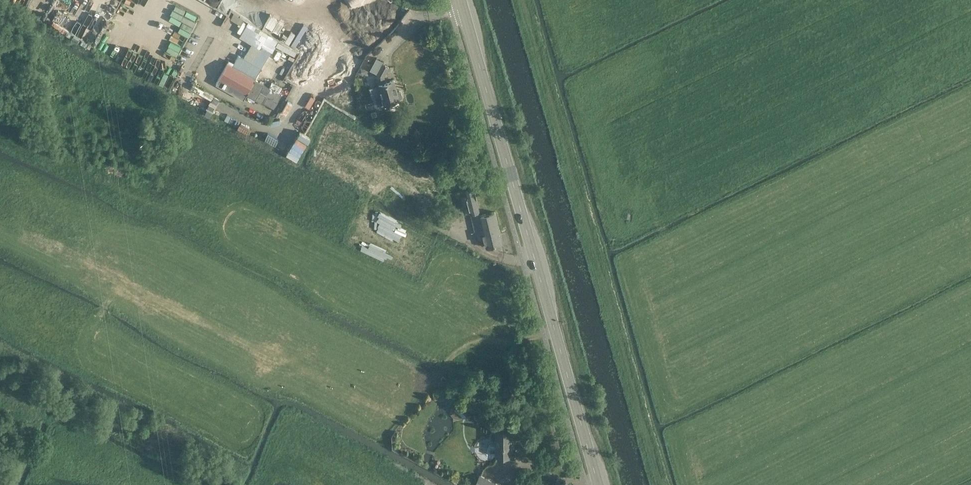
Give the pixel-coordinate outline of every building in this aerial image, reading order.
[(279,92),(282,87),(272,81),(269,87),(254,78),(277,39),(247,22),(240,35),(252,41),(243,56),(239,54),(233,64),(228,61),(216,83),(244,99),(247,93),(273,108),(281,93),(279,92)] [(386,82),(384,75),(389,66),(383,63),(384,61),(377,57),(370,70),(377,74),(377,75),(380,84),(375,85),(378,96),(376,96),(378,104),(385,102),(385,103),(400,99),(399,97),(401,97),(402,95),(401,91),(399,90),(397,91),(394,79),(386,82)] [(363,75),(366,70),(360,67),(358,73),(363,75)] [(466,180),(472,178),(469,169),(464,171),(466,180)] [(481,215),(474,188),(465,190),(476,234),(483,232),(486,246),(502,242),(495,211),(481,215)] [(473,412),(458,400),(453,407),(467,419),(473,412)] [(487,447),(487,452),(490,455),(496,455),(511,455),(512,446),(514,446),(514,430),(496,430),(496,431),(496,438),(496,445),(490,445),(487,447)] [(474,484),(498,484),(480,475),(474,484)]
